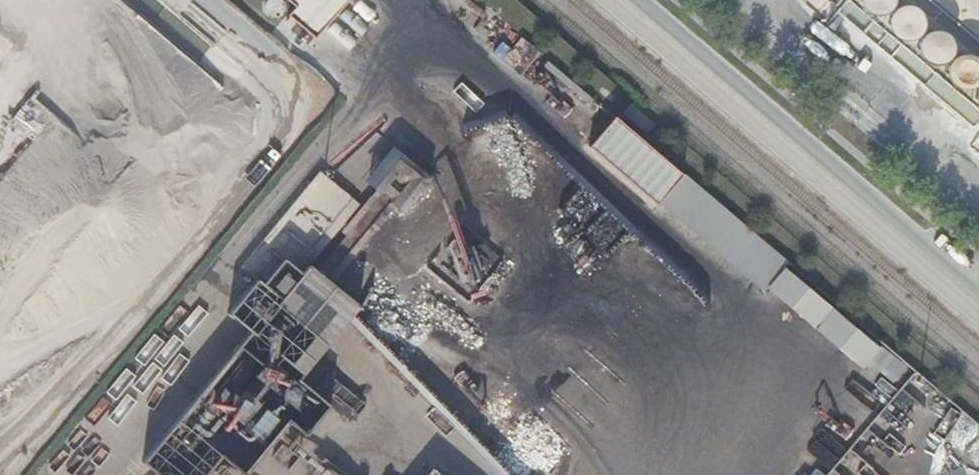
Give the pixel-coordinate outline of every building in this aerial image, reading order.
[(314,40),(344,0),(261,0),(314,40)] [(860,4),(863,8),(868,11),(871,12),(874,12),(879,11),(884,9),(886,7),(888,3),(889,0),(858,0),(860,4)] [(899,5),(895,7),(894,8),(891,9),(889,13),(887,18),(887,21),(887,26),(889,29),(892,33),(894,35),(900,37),(905,37),(911,35),(913,33),(917,29),(918,27),(919,24),(919,18),(917,13),(913,9),(908,6),(903,5),(899,5)] [(946,55),(947,53),(947,52),(948,47),(948,44),(946,39),(943,35),(938,32),(933,31),(929,32),(925,33),(922,35),(919,39),(918,41),(917,47),(917,49),(919,54),(922,58),(927,61),(930,62),(935,62),(938,61),(942,59),(946,55)] [(959,57),(954,59),(952,60),(950,62),(949,64),(947,69),(947,72),(948,77),(952,84),(957,86),(960,87),(965,87),(970,85),(972,84),(974,82),(976,78),(977,77),(978,72),(977,67),(972,60),(968,57),(962,56),(959,57)] [(14,124),(41,135),(51,110),(25,99),(14,124)] [(859,365),(881,337),(602,117),(580,145),(859,365)] [(334,172),(349,185),(357,176),(399,213),(429,178),(386,142),(362,170),(347,158),(334,172)] [(296,381),(356,303),(296,258),(288,268),(267,252),(248,276),(242,272),(214,308),(237,326),(228,337),(268,367),(272,363),(296,381)] [(166,474),(191,474),(195,468),(175,458),(166,474)] [(417,464),(410,474),(432,474),(417,464)]
